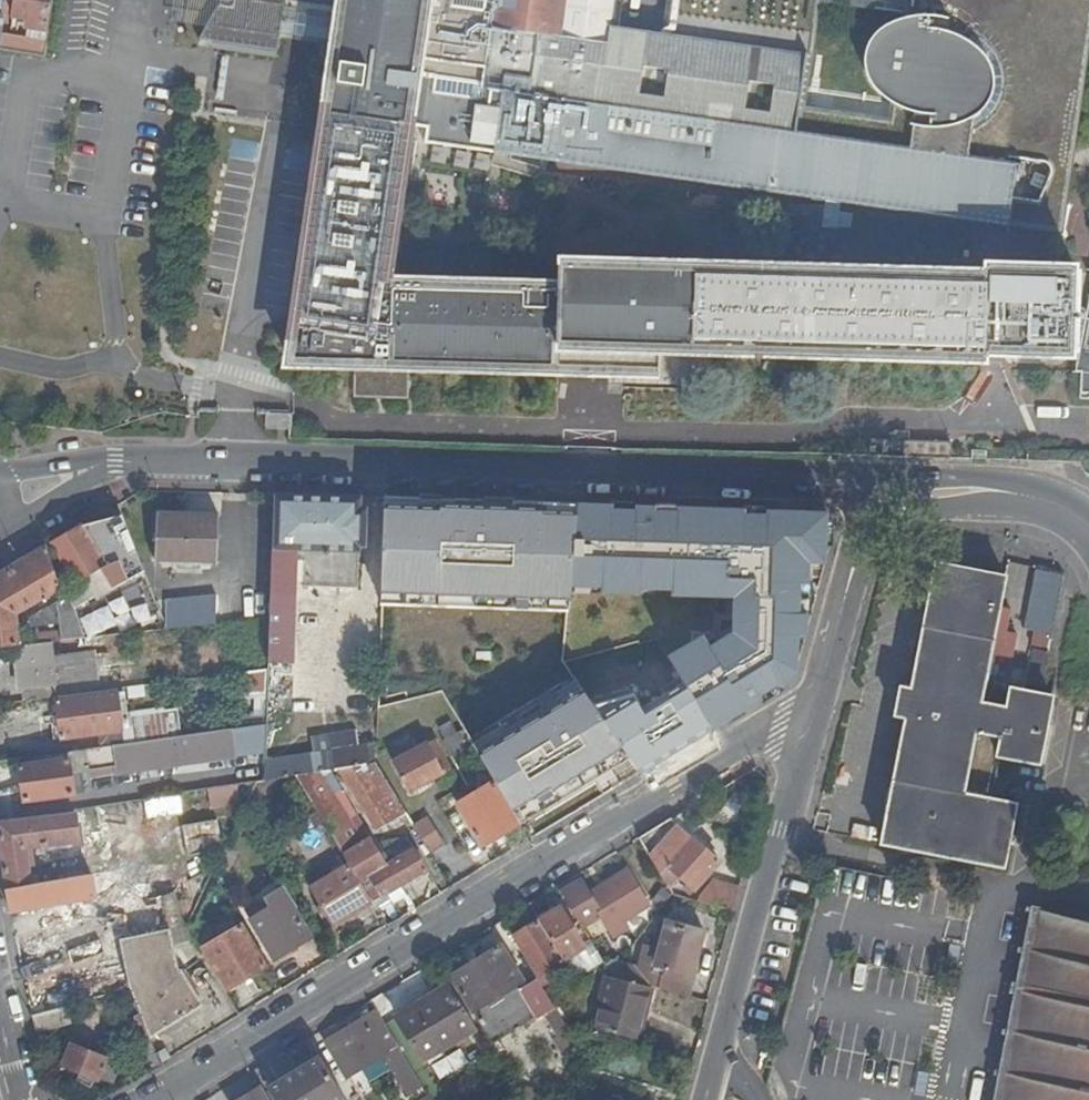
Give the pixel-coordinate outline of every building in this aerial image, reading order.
[(15,17),(30,19),(29,27),(48,31),(50,19),(52,0),(17,0),(15,17)] [(354,20),(342,18),(290,368),(657,375),(658,357),(688,358),(688,348),(984,358),(985,352),(1069,355),(1072,272),(986,269),(986,276),(561,261),(560,287),(393,281),(423,58),(487,67),(484,87),(493,89),(503,91),(500,114),(495,146),(1005,217),(1013,157),(969,150),(913,143),(805,127),(815,50),(811,50),(674,30),(613,21),(616,0),(357,0),(354,20)] [(357,0),(345,0),(342,18),(354,20),(357,0)] [(674,30),(811,50),(818,0),(679,0),(674,30)] [(912,0),(909,21),(928,20),(926,34),(941,35),(960,41),(979,53),(992,73),(994,95),(985,111),(973,122),(969,150),(1013,157),(1005,217),(1063,222),(1088,50),(1088,2),(1073,0),(911,0),(912,0)] [(928,20),(909,21),(894,25),(880,33),(866,46),(864,71),(871,88),(886,105),(906,115),(925,120),(931,120),(929,132),(914,131),(913,143),(969,150),(973,122),(985,111),(994,95),(992,73),(979,53),(960,41),(941,35),(926,34),(928,20)] [(1077,366),(1081,399),(1088,400),(1088,309),(1077,366)] [(273,495),(272,549),(359,552),(360,547),(365,547),(366,522),(361,522),(362,498),(273,495)] [(579,505),(385,498),(383,590),(570,596),(579,505)] [(83,531),(81,527),(53,544),(75,581),(68,585),(71,595),(78,615),(146,575),(120,508),(83,531)] [(218,516),(157,514),(156,561),(216,563),(218,516)] [(18,646),(21,646),(18,614),(61,588),(47,547),(0,576),(0,648),(18,646)] [(270,618),(269,663),(293,664),(298,561),(272,560),(270,618)] [(907,714),(882,843),(1003,868),(1016,802),(991,797),(967,792),(977,732),(1003,737),(999,757),(1041,765),(1054,698),(1013,690),(1009,710),(983,705),(1007,579),(936,564),(911,692),(900,690),(896,712),(907,714)] [(35,645),(52,643),(86,639),(84,632),(81,624),(78,615),(71,595),(29,619),(30,629),(61,626),(62,632),(35,635),(35,645)] [(167,630),(218,624),(219,597),(158,606),(167,630)] [(95,618),(81,624),(84,632),(99,626),(95,618)] [(21,646),(18,646),(23,696),(47,693),(46,687),(101,680),(97,652),(54,656),(52,643),(35,645),(21,646)] [(587,659),(566,663),(565,664),(583,691),(588,697),(604,686),(587,659)] [(615,709),(641,749),(675,727),(650,687),(615,709)] [(583,691),(477,750),(520,821),(631,760),(588,697),(583,691)] [(58,700),(63,739),(123,732),(119,693),(58,700)] [(131,744),(153,741),(151,724),(143,724),(144,730),(130,732),(131,744)] [(474,745),(465,729),(444,741),(452,758),(474,745)] [(220,758),(215,733),(153,741),(131,744),(69,753),(69,759),(21,766),(26,802),(76,794),(73,774),(151,762),(152,767),(220,758)] [(394,765),(411,794),(452,772),(437,743),(394,765)] [(375,763),(375,745),(267,761),(265,780),(297,776),(331,770),(337,769),(352,767),(375,763)] [(405,814),(375,763),(352,767),(387,826),(398,818),(404,827),(409,824),(404,815),(405,814)] [(478,771),(481,776),(488,771),(485,766),(478,771)] [(387,826),(352,767),(337,769),(376,832),(387,826)] [(331,770),(297,776),(350,865),(373,903),(427,871),(407,839),(373,847),(369,840),(363,844),(333,795),(343,790),(331,770)] [(493,784),(457,805),(482,847),(518,826),(493,784)] [(211,791),(214,807),(236,804),(234,787),(211,791)] [(145,801),(147,816),(183,811),(181,795),(145,801)] [(693,808),(672,821),(691,839),(707,821),(693,808)] [(0,822),(0,829),(8,888),(32,884),(30,868),(36,867),(33,849),(79,843),(75,814),(0,822)] [(183,826),(188,857),(225,850),(219,820),(183,826)] [(429,820),(415,829),(430,855),(444,846),(429,820)] [(672,821),(640,840),(661,874),(663,870),(669,876),(672,872),(695,890),(719,861),(691,839),(688,836),(672,821)] [(131,904),(157,898),(151,864),(120,870),(121,878),(127,877),(131,904)] [(335,926),(373,903),(350,865),(312,888),(335,926)] [(121,880),(121,878),(120,870),(110,871),(112,882),(121,880)] [(8,890),(13,914),(97,898),(95,886),(112,882),(110,871),(8,890)] [(582,882),(562,895),(582,929),(602,916),(616,940),(631,931),(625,921),(649,906),(628,871),(589,895),(582,882)] [(701,900),(735,909),(740,890),(706,881),(701,900)] [(22,962),(95,947),(115,943),(116,942),(123,941),(165,932),(175,930),(170,904),(183,902),(180,888),(164,897),(157,898),(131,904),(133,914),(134,921),(100,928),(98,921),(17,937),(22,962)] [(276,960),(312,937),(295,908),(283,915),(278,907),(267,914),(251,888),(232,900),(241,915),(245,913),(254,927),(264,920),(271,933),(263,938),(276,960)] [(1036,909),(998,1099),(1088,1099),(1088,919),(1036,909)] [(561,910),(540,923),(565,962),(586,950),(561,910)] [(133,914),(98,921),(100,928),(134,921),(133,914)] [(677,994),(688,997),(706,931),(669,921),(667,929),(661,927),(656,947),(647,945),(640,968),(621,963),(612,977),(651,987),(677,994)] [(565,962),(540,923),(514,939),(536,975),(539,981),(541,983),(546,980),(544,975),(565,962)] [(205,949),(229,990),(267,967),(243,926),(205,949)] [(129,976),(129,977),(134,989),(133,990),(151,1039),(204,1008),(183,972),(180,973),(165,932),(123,941),(129,976)] [(116,942),(129,977),(129,976),(123,941),(116,942)] [(101,980),(127,974),(115,943),(95,947),(101,980)] [(586,950),(565,962),(576,980),(594,968),(603,963),(592,945),(586,950)] [(492,1045),(543,1015),(555,1007),(548,996),(541,983),(539,981),(536,975),(520,984),(509,963),(508,964),(498,948),(452,977),(461,993),(462,993),(492,1045)] [(607,969),(603,963),(594,968),(598,975),(607,969)] [(643,1017),(651,987),(612,977),(611,976),(597,1030),(637,1040),(642,1022),(643,1017)] [(425,1062),(479,1031),(451,986),(398,1017),(425,1062)] [(75,1024),(71,1007),(36,1016),(40,1034),(75,1024)] [(555,1007),(543,1015),(558,1038),(569,1031),(555,1007)] [(423,1087),(377,1012),(328,1042),(348,1078),(385,1056),(409,1095),(423,1087)] [(133,1032),(140,1051),(153,1046),(145,1027),(133,1032)] [(73,1045),(64,1065),(98,1080),(99,1078),(111,1083),(114,1082),(121,1066),(73,1045)] [(324,1062),(286,1086),(295,1099),(347,1099),(324,1062)] [(286,1086),(271,1094),(275,1099),(295,1099),(286,1086)] [(261,1088),(241,1099),(268,1099),(261,1088)]
